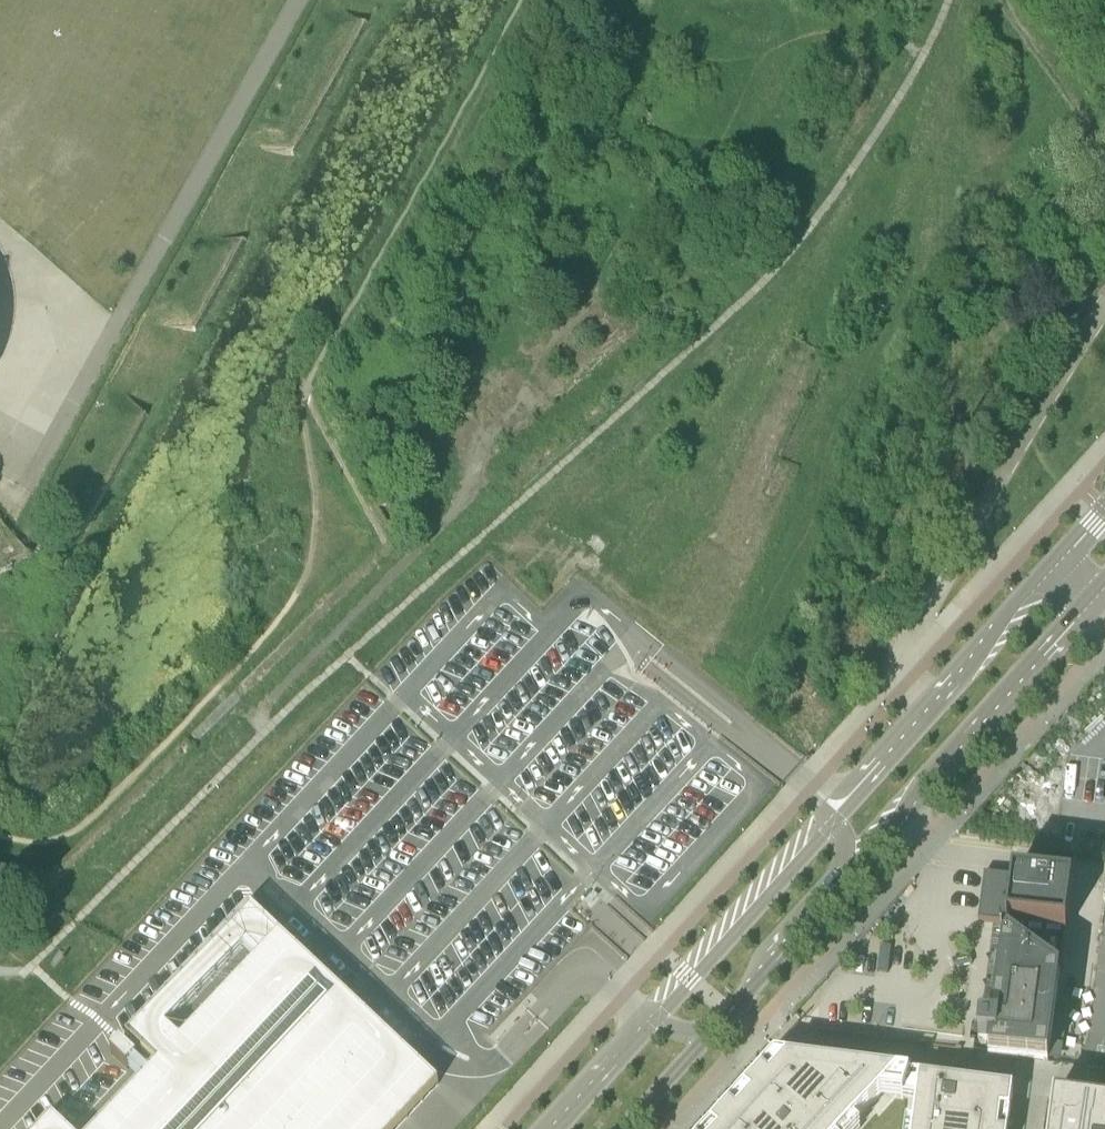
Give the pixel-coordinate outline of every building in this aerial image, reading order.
[(15,571),(13,566),(30,557),(0,524),(0,578),(15,571)] [(990,1040),(988,1054),(1048,1062),(1059,978),(1061,976),(1073,886),(985,874),(978,922),(994,924),(1006,925),(1005,933),(1004,935),(992,1025),(980,1024),(978,1038),(990,1040)] [(439,1085),(415,1063),(400,1049),(370,1021),(358,1010),(346,998),(344,996),(306,960),(279,935),(269,926),(250,908),(128,1039),(143,1053),(147,1057),(157,1066),(154,1069),(152,1071),(150,1073),(141,1064),(137,1060),(121,1045),(112,1055),(128,1070),(132,1073),(141,1082),(97,1128),(397,1128),(439,1085)] [(898,1077),(811,1065),(787,1062),(786,1062),(785,1064),(770,1081),(762,1074),(744,1095),(751,1102),(737,1118),(729,1111),(713,1128),(851,1128),(898,1077)] [(997,1113),(1010,1115),(1013,1092),(919,1080),(912,1128),(995,1128),(997,1113)] [(1055,1097),(1052,1120),(1051,1128),(1104,1128),(1104,1104),(1055,1097)] [(43,1128),(64,1128),(53,1118),(43,1128)]
